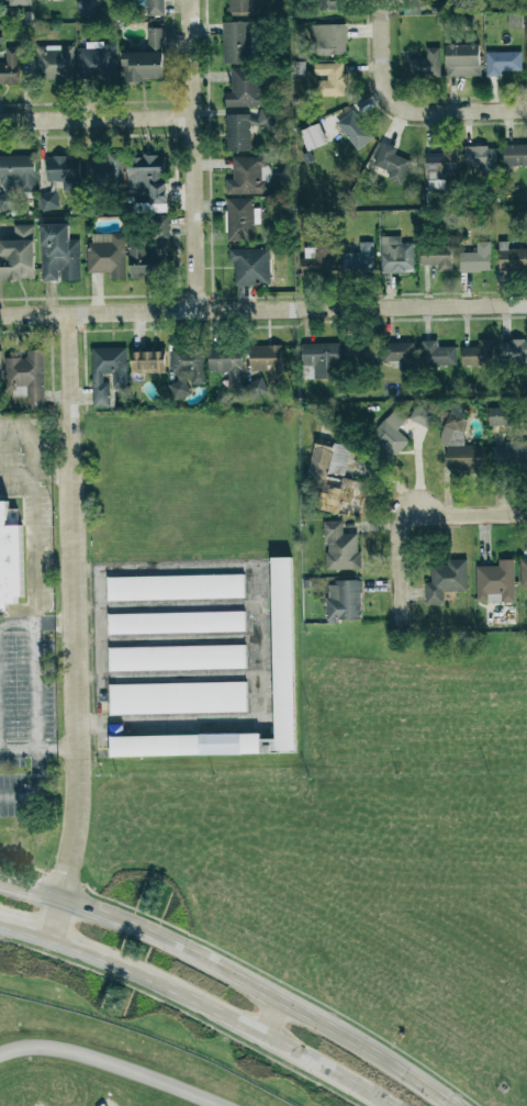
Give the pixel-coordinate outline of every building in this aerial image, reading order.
[(85,0),(78,0),(78,18),(95,17),(94,0),(85,0)] [(147,16),(164,16),(164,0),(147,0),(147,16)] [(228,15),(256,15),(255,0),(228,0),(228,15)] [(318,10),(342,11),(342,0),(318,0),(318,10)] [(421,14),(419,0),(407,0),(409,15),(421,14)] [(223,64),(250,63),(249,22),(222,23),(223,64)] [(346,25),(311,25),(312,56),(347,55),(346,25)] [(148,52),(123,52),(124,82),(165,81),(164,28),(147,29),(148,52)] [(102,78),(102,86),(117,85),(116,43),(85,43),(85,48),(78,49),(78,79),(102,78)] [(480,44),(446,44),(446,77),(481,77),(480,44)] [(74,46),(36,47),(37,80),(58,79),(58,85),(75,85),(74,46)] [(6,48),(6,64),(0,64),(0,85),(19,85),(19,48),(6,48)] [(409,59),(409,77),(440,78),(440,48),(426,48),(426,59),(409,59)] [(522,52),(486,52),(486,77),(499,77),(499,72),(522,72),(522,52)] [(318,96),(345,96),(344,63),(315,64),(315,78),(318,78),(318,96)] [(263,107),(262,68),(231,69),(231,93),(225,93),(225,108),(263,107)] [(226,152),(251,151),(250,128),(274,127),(274,110),(258,111),(258,115),(225,116),(226,152)] [(358,150),(374,137),(353,111),(336,124),(358,150)] [(387,180),(402,185),(409,160),(394,156),(397,147),(381,142),(374,166),(390,171),(387,180)] [(503,166),(526,166),(526,145),(503,145),(503,166)] [(496,146),(464,148),(465,166),(481,166),(481,174),(497,174),(496,146)] [(427,154),(426,180),(448,181),(448,169),(457,170),(458,148),(442,148),(442,154),(427,154)] [(123,154),(107,154),(107,161),(85,162),(86,185),(123,184),(123,154)] [(0,156),(0,186),(0,194),(0,210),(11,209),(11,189),(36,189),(35,156),(0,156)] [(45,157),(46,182),(63,181),(63,191),(81,190),(79,156),(45,157)] [(167,213),(167,183),(163,183),(164,156),(128,156),(128,194),(150,194),(150,203),(136,203),(136,213),(167,213)] [(267,157),(233,157),(233,179),(226,180),(226,195),(267,194),(267,157)] [(39,194),(41,211),(59,209),(57,192),(39,194)] [(253,198),(226,199),(227,242),(254,242),(253,224),(259,224),(259,209),(253,209),(253,198)] [(166,217),(150,218),(152,237),(128,239),(131,279),(159,277),(159,266),(169,265),(166,217)] [(81,280),(79,240),(69,240),(69,224),(41,225),(42,281),(60,281),(81,280)] [(34,225),(13,225),(14,241),(0,241),(0,280),(35,280),(34,225)] [(89,274),(110,273),(110,280),(126,279),(124,233),(87,234),(89,274)] [(381,273),(414,272),(413,243),(401,244),(401,236),(380,237),(381,273)] [(302,274),(335,275),(336,237),(315,237),(315,249),(302,249),(302,274)] [(359,253),(342,253),(341,272),(373,273),(374,243),(359,242),(359,253)] [(490,242),(476,243),(477,252),(460,253),(460,272),(491,271),(490,242)] [(508,249),(507,242),(499,242),(499,271),(526,270),(526,249),(508,249)] [(438,266),(438,272),(452,272),(452,247),(421,247),(420,265),(438,266)] [(235,285),(270,286),(270,250),(229,249),(228,263),(235,263),(235,285)] [(461,348),(462,366),(493,366),(493,340),(478,340),(478,347),(461,348)] [(500,364),(526,364),(526,340),(500,341),(500,364)] [(421,341),(421,367),(456,366),(456,347),(437,347),(437,341),(421,341)] [(344,343),(344,363),(377,362),(376,342),(344,343)] [(414,342),(383,343),(383,362),(401,362),(401,370),(415,370),(414,342)] [(314,379),(339,379),(338,343),(301,344),(302,366),(314,366),(314,379)] [(228,388),(243,388),(242,346),(208,347),(209,373),(227,373),(228,388)] [(249,371),(267,372),(267,384),(281,385),(282,346),(250,346),(249,371)] [(126,347),(91,348),(93,407),(110,407),(109,383),(104,383),(103,374),(112,374),(113,387),(127,387),(126,347)] [(204,348),(173,348),(174,383),(172,383),(172,398),(189,398),(188,385),(204,385),(204,348)] [(43,351),(27,351),(28,358),(7,358),(7,388),(26,388),(27,411),(44,411),(43,351)] [(131,352),(132,374),(165,373),(164,351),(131,352)] [(263,397),(265,383),(247,380),(245,394),(263,397)] [(427,428),(434,414),(415,406),(408,420),(427,428)] [(397,431),(408,419),(395,407),(369,438),(393,459),(409,441),(397,431)] [(515,409),(488,408),(488,425),(515,426),(515,409)] [(484,445),(465,445),(465,416),(443,416),(443,446),(446,446),(447,471),(484,470),(484,445)] [(505,441),(505,447),(492,448),(493,469),(526,469),(526,440),(505,441)] [(333,448),(314,444),(307,477),(327,481),(329,472),(345,475),(350,447),(333,444),(333,448)] [(359,518),(367,481),(328,474),(321,510),(359,518)] [(4,618),(0,618),(0,503),(11,503),(11,521),(22,521),(23,600),(13,601),(13,606),(4,606),(4,618)] [(359,534),(343,534),(342,521),(325,521),(326,570),(359,570),(359,534)] [(272,557),(294,557),(298,752),(273,753),(272,557)] [(444,604),(443,592),(468,591),(467,560),(446,560),(446,565),(431,566),(432,583),(425,583),(425,605),(444,604)] [(514,602),(513,560),(498,560),(498,566),(476,567),(477,603),(514,602)] [(109,577),(244,574),(245,597),(108,602),(109,577)] [(327,621),(362,620),(361,581),(326,582),(327,621)] [(109,614),(245,611),(245,632),(109,635),(109,614)] [(111,648),(248,647),(247,670),(111,672),(111,648)] [(111,686),(248,683),(249,715),(111,717),(111,686)] [(111,734),(260,730),(260,756),(111,756),(111,734)]
